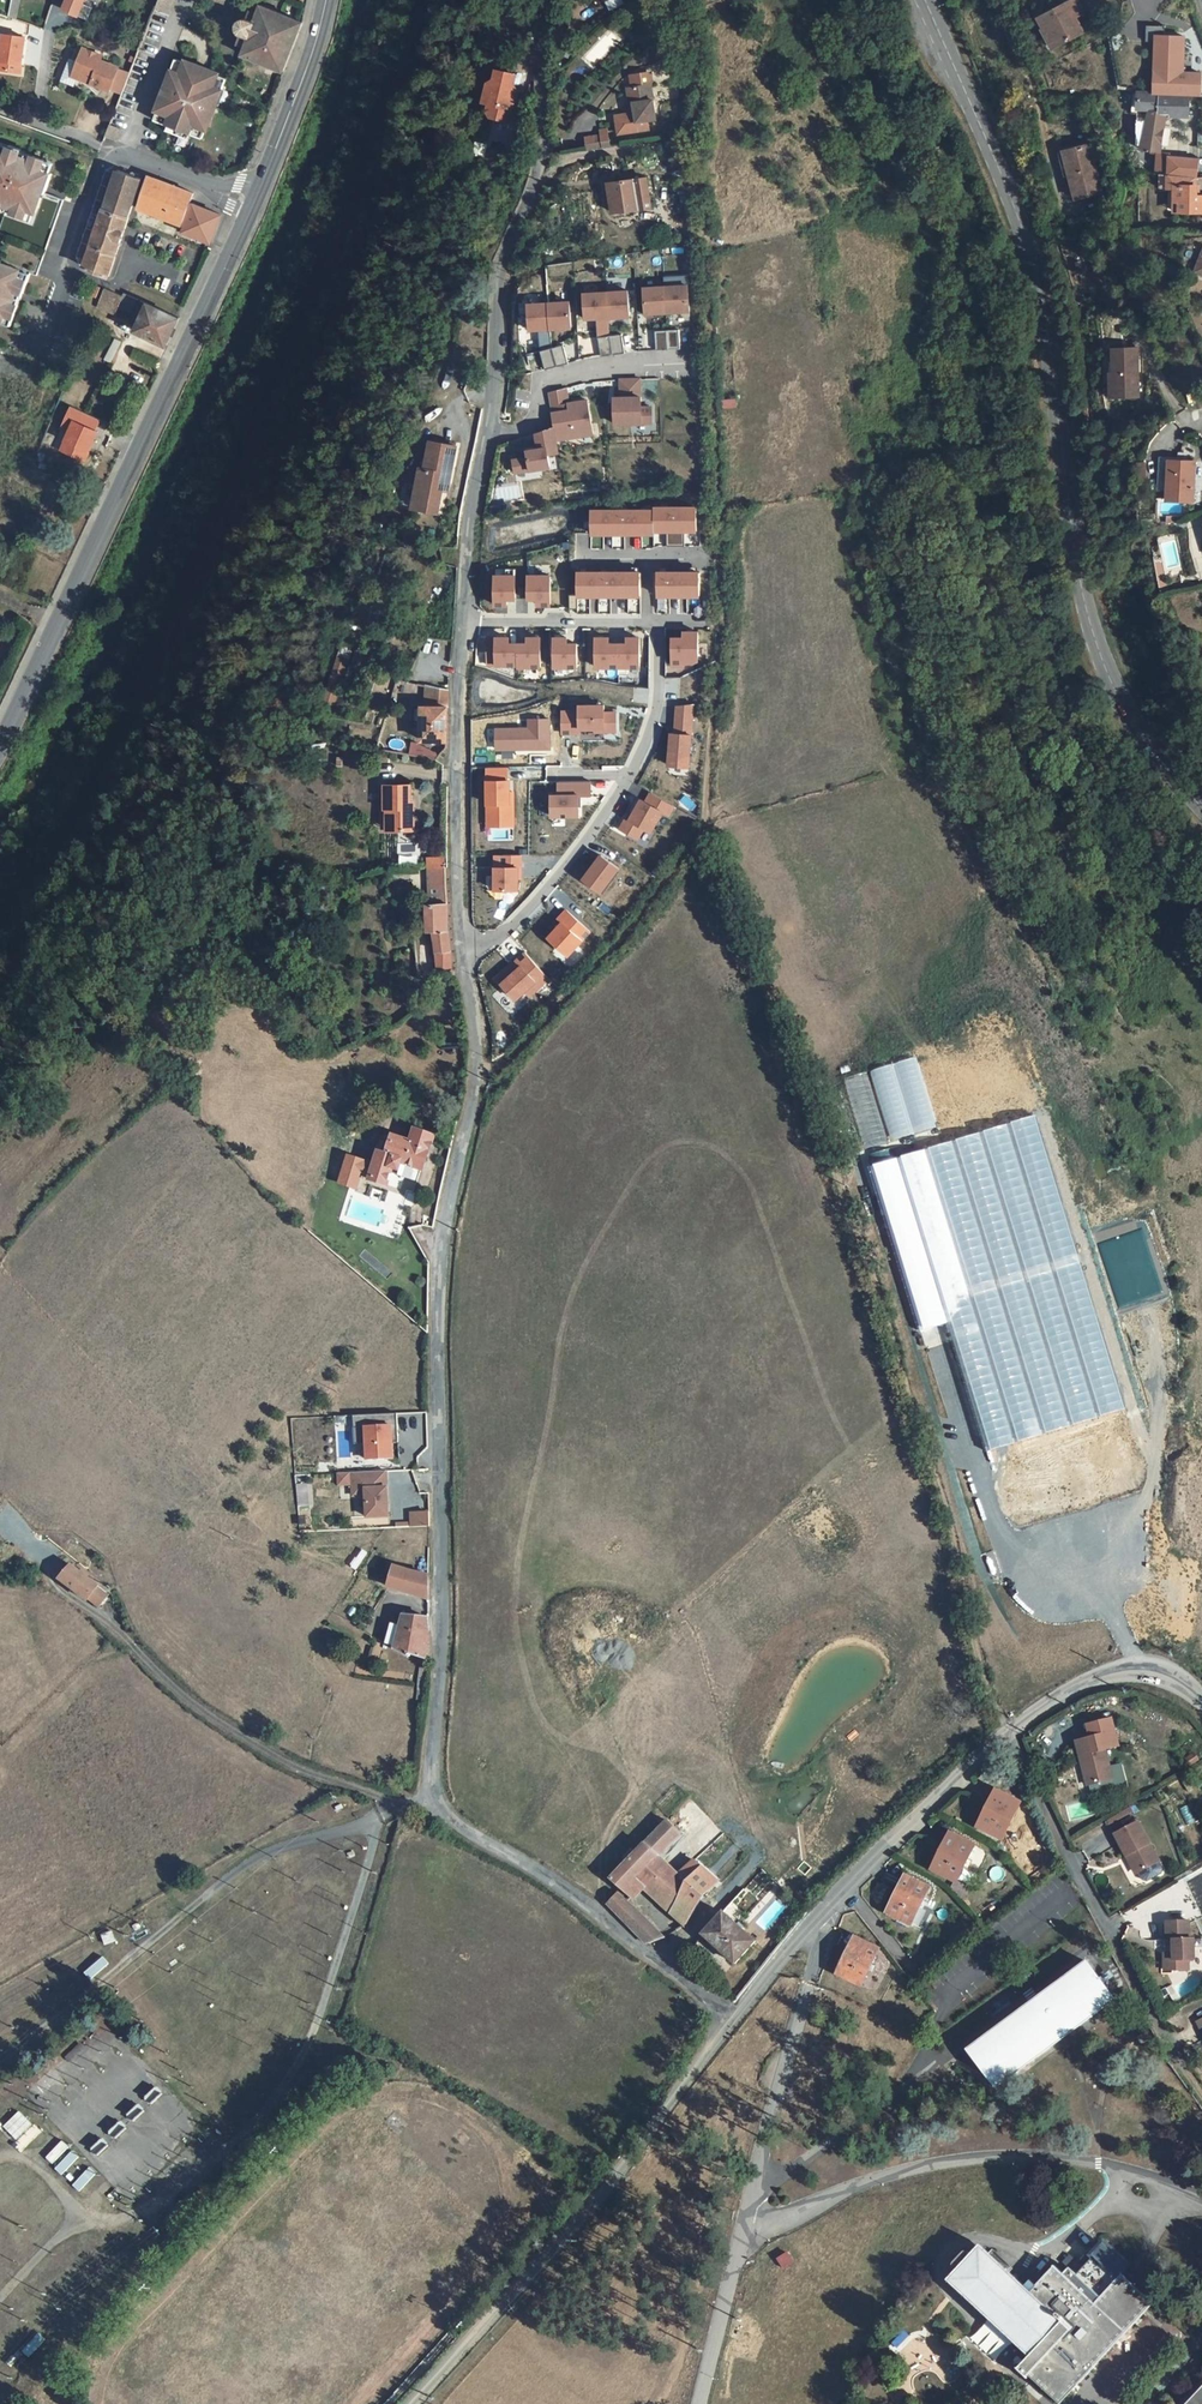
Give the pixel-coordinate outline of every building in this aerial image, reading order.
[(7,22),(14,25),(20,0),(12,0),(7,22)] [(61,13),(86,23),(94,0),(66,0),(61,13)] [(155,6),(171,12),(176,0),(157,0),(155,6)] [(1050,32),(1058,51),(1083,38),(1075,23),(1083,19),(1076,5),(1042,21),(1047,34),(1050,32)] [(282,76),(301,26),(261,9),(258,17),(249,14),(246,21),(243,21),(239,22),(236,23),(234,26),(233,29),(232,32),(232,36),(233,39),(235,41),(237,43),(236,47),(244,51),(241,59),(282,76)] [(1058,51),(1050,32),(1047,34),(1044,36),(1052,54),(1058,51)] [(1,39),(0,45),(0,66),(20,69),(24,42),(1,39)] [(1148,126),(1165,128),(1166,120),(1171,120),(1171,123),(1188,124),(1189,101),(1200,101),(1201,80),(1183,79),(1185,43),(1156,42),(1154,99),(1139,99),(1138,115),(1150,116),(1148,126)] [(82,71),(76,85),(109,96),(117,74),(99,67),(101,62),(81,55),(76,69),(82,71)] [(480,86),(487,89),(482,103),(477,116),(500,123),(513,89),(510,78),(514,66),(497,59),(491,72),(484,75),(480,86)] [(206,132),(208,133),(217,108),(213,107),(219,92),(223,93),(227,82),(218,78),(219,76),(185,63),(184,65),(175,62),(171,74),(175,75),(169,90),(166,98),(162,96),(156,114),(158,114),(154,123),(168,128),(168,126),(191,135),(190,137),(202,141),(206,132)] [(76,69),(71,82),(76,85),(82,71),(76,69)] [(117,74),(109,96),(120,100),(128,78),(117,74)] [(171,74),(165,89),(169,90),(175,75),(171,74)] [(640,87),(641,98),(634,99),(637,124),(617,127),(620,145),(653,141),(651,132),(660,131),(655,99),(659,98),(657,85),(640,87)] [(487,89),(480,86),(475,100),(482,103),(487,89)] [(641,98),(640,87),(632,88),(634,99),(641,98)] [(213,107),(217,108),(223,93),(219,92),(213,107)] [(1160,158),(1165,128),(1148,126),(1141,155),(1160,158)] [(120,134),(108,130),(104,141),(116,146),(120,134)] [(603,148),(605,159),(612,158),(610,140),(602,141),(603,148)] [(603,148),(587,150),(588,161),(605,159),(603,148)] [(45,167),(33,163),(32,167),(20,162),(21,158),(22,156),(9,152),(5,163),(0,162),(0,329),(8,332),(16,310),(12,309),(16,297),(20,298),(23,299),(28,282),(35,284),(63,206),(45,200),(51,180),(41,177),(45,167)] [(1077,204),(1102,198),(1091,152),(1067,158),(1071,177),(1077,204)] [(32,167),(33,163),(21,158),(20,162),(32,167)] [(1060,159),(1065,178),(1071,177),(1067,158),(1060,159)] [(1158,161),(1156,182),(1191,184),(1195,184),(1197,184),(1199,166),(1170,163),(1158,161)] [(103,281),(140,183),(116,174),(79,270),(103,281)] [(177,235),(208,248),(219,221),(187,208),(191,198),(147,181),(145,185),(135,212),(178,230),(177,235)] [(1154,181),(1153,195),(1169,195),(1169,209),(1176,209),(1176,222),(1201,223),(1201,205),(1192,204),(1192,193),(1191,192),(1191,184),(1156,182),(1154,181)] [(647,184),(612,188),(615,219),(649,215),(647,184)] [(95,292),(89,290),(85,299),(92,302),(95,292)] [(686,292),(663,293),(664,320),(688,318),(686,292)] [(664,320),(663,293),(642,295),(643,321),(664,320)] [(117,301),(100,294),(93,312),(111,319),(114,311),(128,318),(133,305),(118,298),(117,301)] [(628,324),(626,298),(582,302),(584,327),(628,324)] [(133,337),(164,351),(178,325),(137,306),(130,325),(136,327),(133,337)] [(569,335),(567,310),(527,313),(529,339),(537,338),(549,337),(569,335)] [(678,336),(666,337),(667,356),(679,355),(678,336)] [(567,371),(562,353),(550,356),(549,337),(537,338),(539,360),(544,378),(567,371)] [(667,356),(666,337),(654,338),(655,357),(667,356)] [(111,363),(121,343),(114,340),(105,360),(111,363)] [(623,361),(621,342),(596,345),(599,364),(623,361)] [(1115,391),(1116,405),(1138,406),(1138,358),(1113,358),(1113,372),(1107,372),(1107,391),(1115,391)] [(639,386),(619,387),(620,405),(613,405),(614,432),(651,430),(651,414),(640,414),(640,404),(639,386)] [(1115,391),(1107,391),(1107,404),(1116,405),(1115,391)] [(555,435),(557,448),(594,442),(588,407),(569,411),(566,396),(548,401),(555,435)] [(59,433),(67,437),(63,447),(73,451),(69,460),(83,466),(92,446),(89,444),(93,436),(97,425),(69,412),(59,433)] [(536,441),(539,456),(527,458),(529,465),(513,467),(515,480),(550,475),(548,463),(559,461),(555,435),(536,441)] [(73,451),(63,447),(59,456),(69,460),(73,451)] [(457,453),(431,448),(425,475),(421,474),(415,505),(440,510),(444,489),(449,490),(457,453)] [(1154,487),(1163,488),(1165,470),(1156,469),(1154,487)] [(1191,472),(1165,470),(1163,488),(1161,508),(1186,511),(1191,472)] [(449,490),(444,489),(440,510),(415,505),(413,515),(438,520),(443,521),(449,490)] [(655,537),(667,537),(667,552),(685,552),(685,537),(698,537),(697,514),(655,514),(655,517),(655,537)] [(655,517),(591,517),(591,539),(655,540),(655,537),(655,517)] [(1160,589),(1164,589),(1163,561),(1155,561),(1155,579),(1159,579),(1160,589)] [(508,611),(508,605),(516,605),(516,575),(507,575),(507,582),(495,582),(495,611),(508,611)] [(640,601),(640,579),(577,578),(577,601),(640,601)] [(699,601),(699,579),(656,579),(656,601),(699,601)] [(551,611),(551,582),(528,582),(528,605),(538,605),(538,611),(551,611)] [(699,667),(699,639),(684,639),(684,644),(673,644),(673,673),(684,673),(684,669),(694,669),(699,667)] [(518,672),(518,674),(541,674),(541,645),(528,645),(528,651),(510,651),(510,644),(496,644),(496,672),(518,672)] [(640,673),(640,645),(628,644),(628,650),(609,650),(609,644),(596,644),(596,673),(619,673),(619,680),(628,680),(628,673),(640,673)] [(577,656),(568,656),(568,650),(554,650),(554,680),(577,680),(577,656)] [(345,672),(337,670),(333,683),(341,686),(345,672)] [(423,747),(448,750),(450,696),(428,692),(427,712),(424,713),(423,747)] [(337,701),(328,698),(324,713),(333,714),(337,701)] [(677,721),(693,722),(694,710),(678,712),(677,721)] [(616,738),(616,719),(605,719),(605,712),(580,712),(580,718),(562,718),(562,740),(581,740),(581,735),(595,735),(604,735),(604,738),(616,738)] [(669,772),(689,774),(693,722),(677,721),(676,734),(679,734),(678,740),(675,740),(672,739),(669,772)] [(497,756),(550,755),(550,726),(530,726),(530,735),(497,735),(497,756)] [(488,774),(489,826),(511,826),(510,799),(510,787),(508,787),(508,773),(488,774)] [(579,822),(579,802),(591,802),(591,788),(559,788),(560,801),(552,802),(553,823),(579,822)] [(389,797),(388,818),(386,841),(412,840),(413,816),(409,816),(409,795),(389,797)] [(511,826),(489,826),(489,832),(515,832),(514,799),(510,799),(511,826)] [(669,822),(674,812),(651,799),(646,808),(642,806),(630,826),(627,824),(620,836),(637,845),(644,834),(651,838),(662,818),(669,822)] [(504,861),(504,873),(496,873),(496,896),(519,896),(519,884),(519,874),(522,874),(522,861),(504,861)] [(430,878),(446,877),(446,862),(429,863),(430,878)] [(620,875),(602,862),(584,885),(602,899),(620,875)] [(450,981),(449,951),(446,877),(430,878),(431,917),(428,917),(429,943),(433,943),(436,981),(450,981)] [(549,944),(568,961),(590,938),(567,916),(559,925),(563,929),(549,944)] [(517,1005),(526,997),(531,1002),(549,985),(526,959),(517,967),(518,968),(510,976),(508,974),(496,985),(502,992),(504,990),(517,1005)] [(399,1167),(415,1175),(424,1149),(409,1143),(404,1155),(384,1148),(379,1161),(373,1158),(367,1173),(364,1183),(381,1189),(387,1176),(395,1179),(399,1167)] [(357,1169),(342,1164),(332,1190),(347,1195),(357,1169)] [(347,1434),(355,1433),(355,1449),(360,1449),(361,1465),(386,1464),(385,1441),(391,1441),(390,1418),(346,1420),(347,1434)] [(359,1500),(360,1522),(382,1521),(379,1476),(345,1478),(346,1501),(359,1500)] [(405,1532),(422,1531),(422,1517),(405,1518),(405,1532)] [(69,1569),(57,1586),(89,1610),(97,1601),(93,1596),(96,1592),(69,1569)] [(380,1591),(424,1603),(423,1581),(387,1570),(380,1591)] [(105,1599),(99,1594),(96,1592),(93,1596),(97,1601),(89,1610),(94,1614),(105,1599)] [(407,1656),(422,1661),(424,1623),(400,1615),(397,1626),(387,1622),(380,1644),(389,1651),(404,1660),(407,1656)] [(329,1645),(326,1651),(332,1655),(336,1649),(329,1645)] [(1113,1780),(1102,1736),(1076,1742),(1088,1787),(1113,1780)] [(990,1826),(1007,1836),(1027,1801),(1003,1787),(983,1822),(990,1826)] [(660,1855),(680,1834),(666,1820),(613,1880),(622,1889),(606,1906),(625,1927),(635,1916),(625,1904),(639,1889),(685,1918),(692,1905),(701,1893),(712,1883),(715,1880),(691,1857),(678,1870),(660,1855)] [(1139,1822),(1115,1835),(1127,1857),(1129,1855),(1138,1874),(1160,1862),(1139,1822)] [(939,1868),(961,1879),(980,1844),(955,1831),(936,1866),(939,1868)] [(893,1911),(914,1920),(932,1884),(910,1873),(893,1911)] [(719,1911),(698,1934),(731,1962),(751,1939),(719,1911)] [(641,1943),(656,1938),(635,1916),(625,1927),(641,1943)] [(1165,1971),(1189,1971),(1189,1961),(1189,1950),(1195,1950),(1195,1949),(1195,1940),(1190,1940),(1190,1922),(1167,1922),(1168,1941),(1174,1941),(1174,1954),(1165,1954),(1165,1971)] [(842,1971),(865,1982),(882,1946),(859,1936),(842,1971)] [(1083,1962),(965,2049),(992,2085),(1110,1998),(1083,1962)] [(1138,2039),(1148,2031),(1144,2025),(1133,2033),(1138,2039)] [(2,2125),(15,2139),(31,2124),(18,2110),(2,2125)] [(623,2197),(616,2206),(623,2212),(630,2203),(623,2197)] [(1035,2372),(1064,2400),(1084,2379),(1090,2385),(1100,2375),(1093,2370),(1156,2303),(1152,2299),(1126,2274),(1134,2266),(1110,2243),(1075,2279),(1059,2264),(1034,2289),(985,2243),(978,2251),(977,2250),(973,2248),(968,2247),(957,2258),(957,2260),(958,2265),(961,2269),(955,2276),(1033,2352),(1022,2363),(1033,2374),(1035,2372)] [(1188,2403),(1201,2403),(1201,2389),(1188,2403)]
